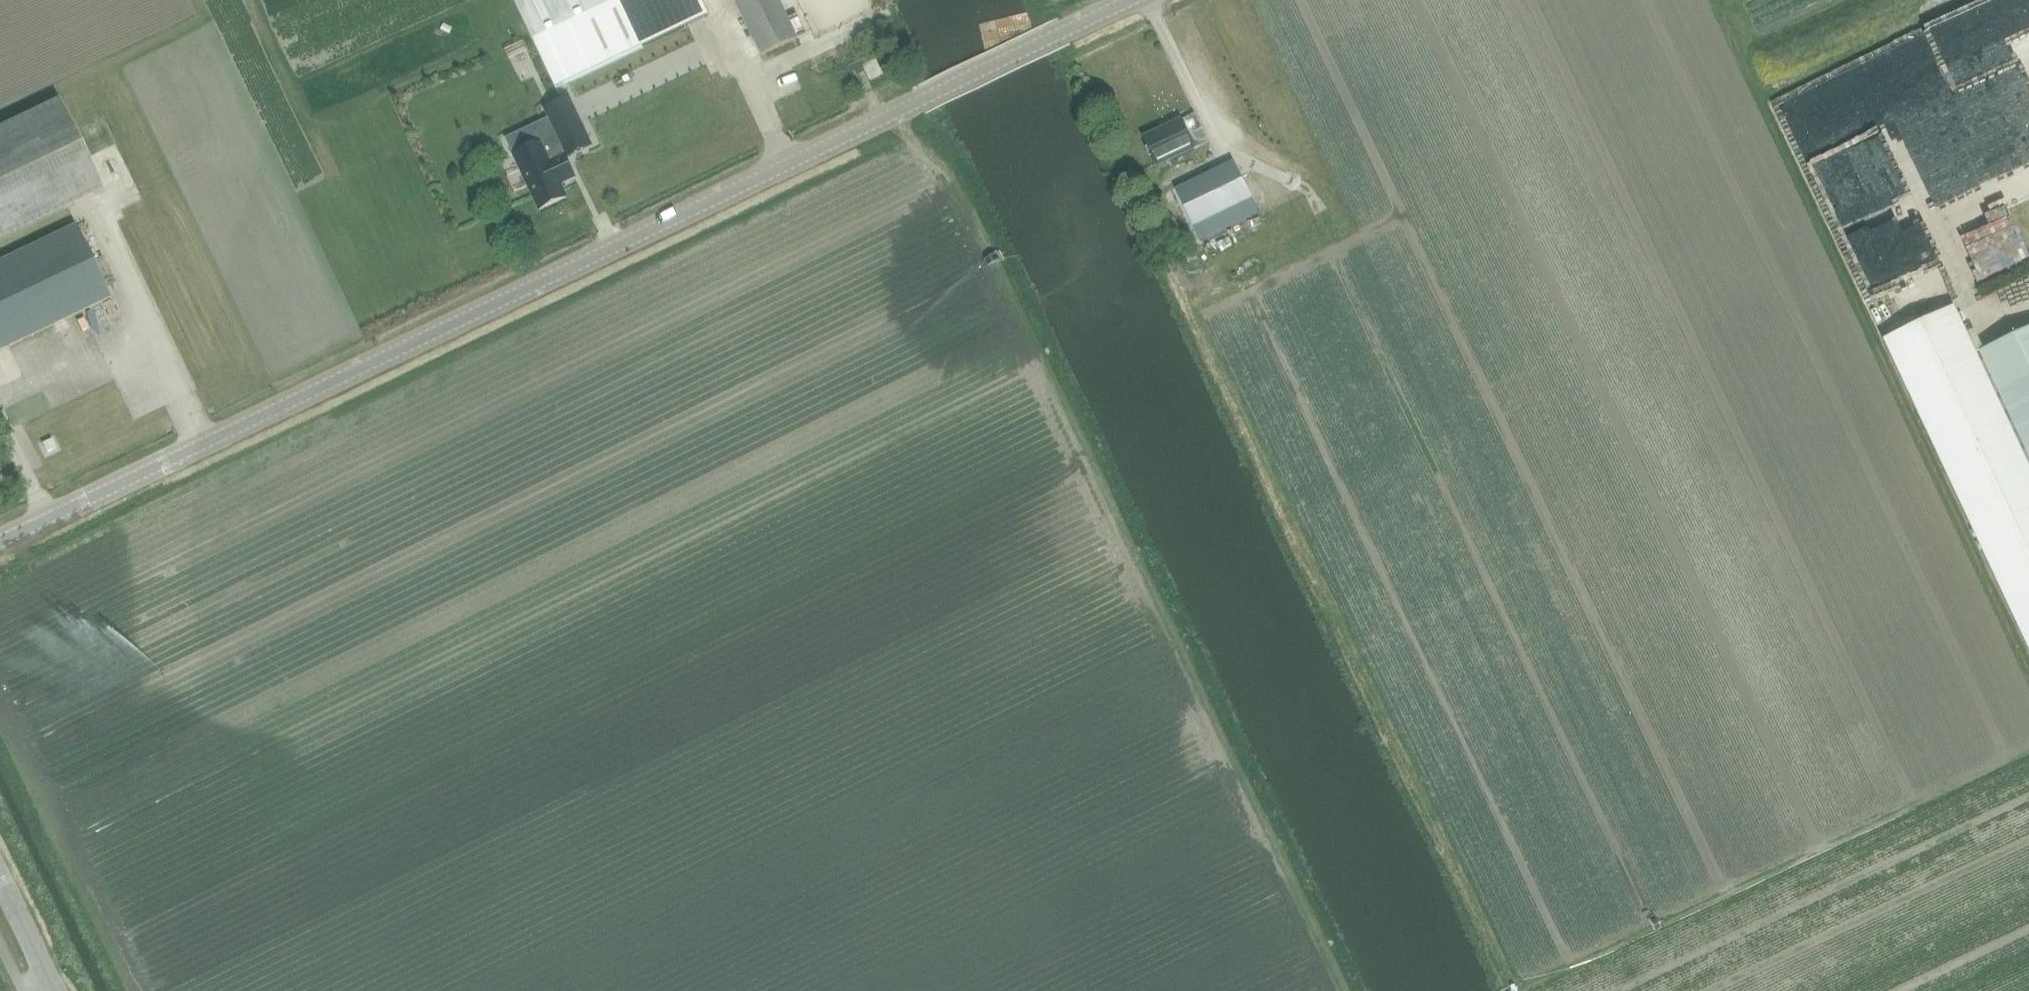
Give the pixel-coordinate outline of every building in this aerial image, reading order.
[(700,0),(513,0),(556,89),(707,16),(700,0)] [(761,55),(797,38),(779,0),(734,0),(761,55)] [(0,128),(0,239),(102,190),(59,100),(0,128)] [(1157,166),(1194,148),(1181,120),(1143,138),(1157,166)] [(549,160),(522,173),(539,210),(566,197),(560,184),(575,177),(564,155),(550,162),(549,160)] [(1200,241),(1258,213),(1233,162),(1176,190),(1200,241)] [(2017,224),(2028,250),(2028,218),(2017,224)] [(110,297),(75,224),(0,260),(0,351),(110,297)] [(1979,353),(1976,355),(1954,308),(1885,340),(2028,649),(2028,330),(1979,353)]
